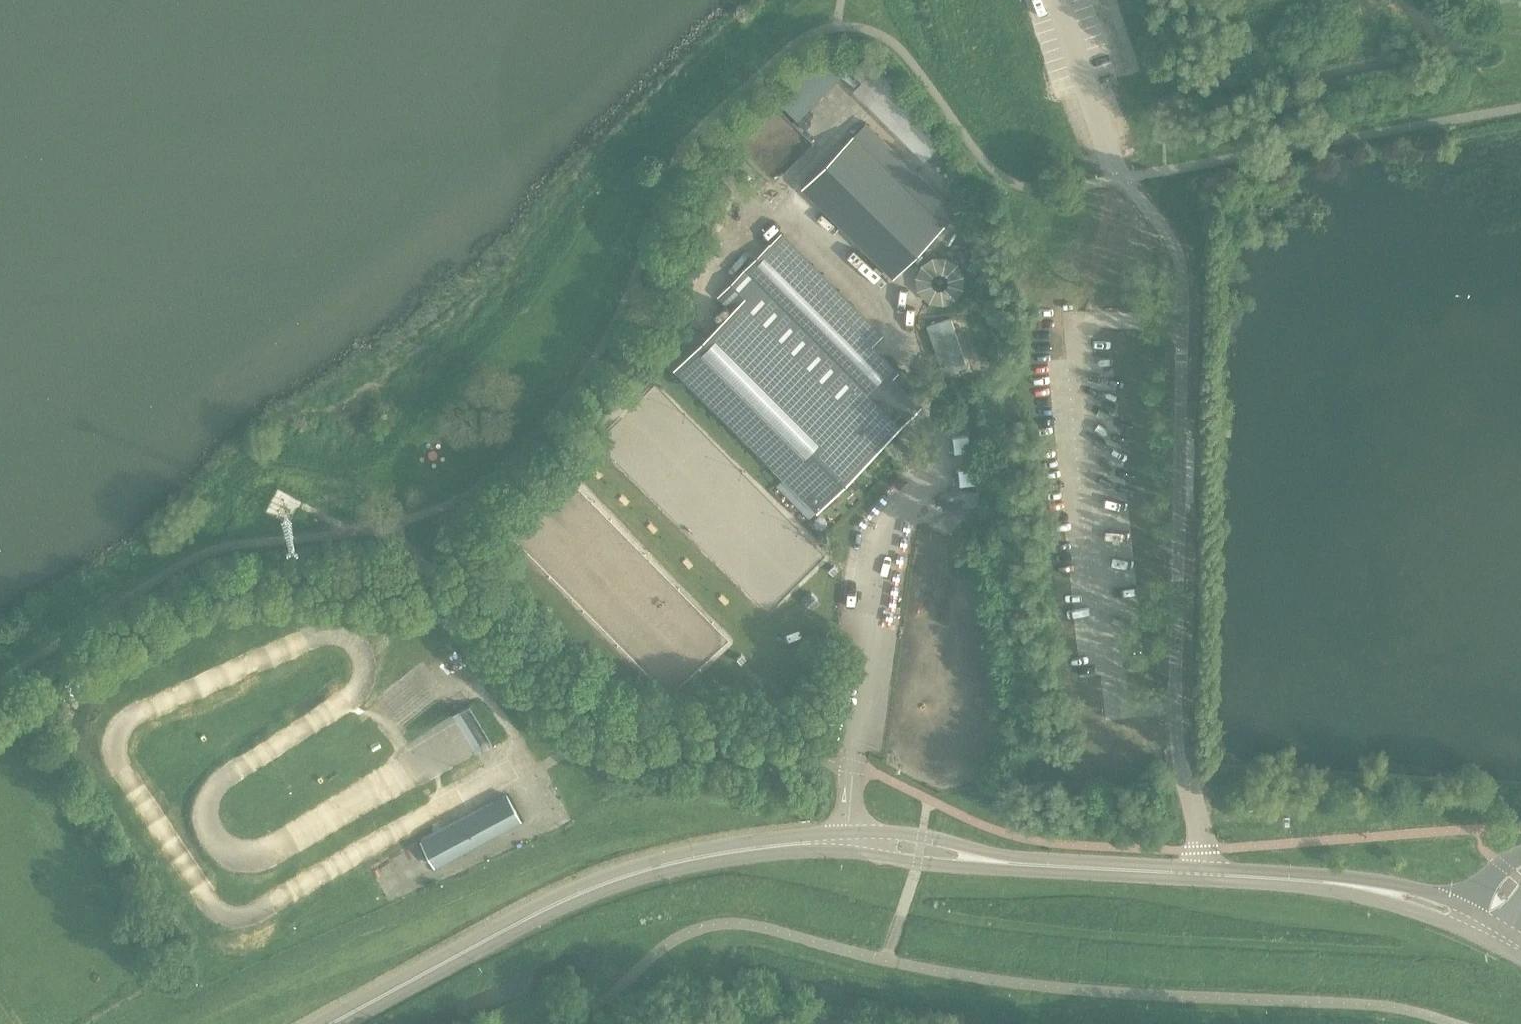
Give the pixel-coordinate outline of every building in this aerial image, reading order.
[(856,136),(805,186),(893,275),(944,224),(856,136)] [(904,426),(894,416),(909,403),(890,384),(901,373),(874,346),(881,338),(779,235),(718,295),(734,310),(705,339),(690,324),(662,352),(819,511),(904,426)] [(952,317),(928,325),(945,373),(968,365),(952,317)] [(421,853),(432,878),(521,839),(510,814),(421,853)]
